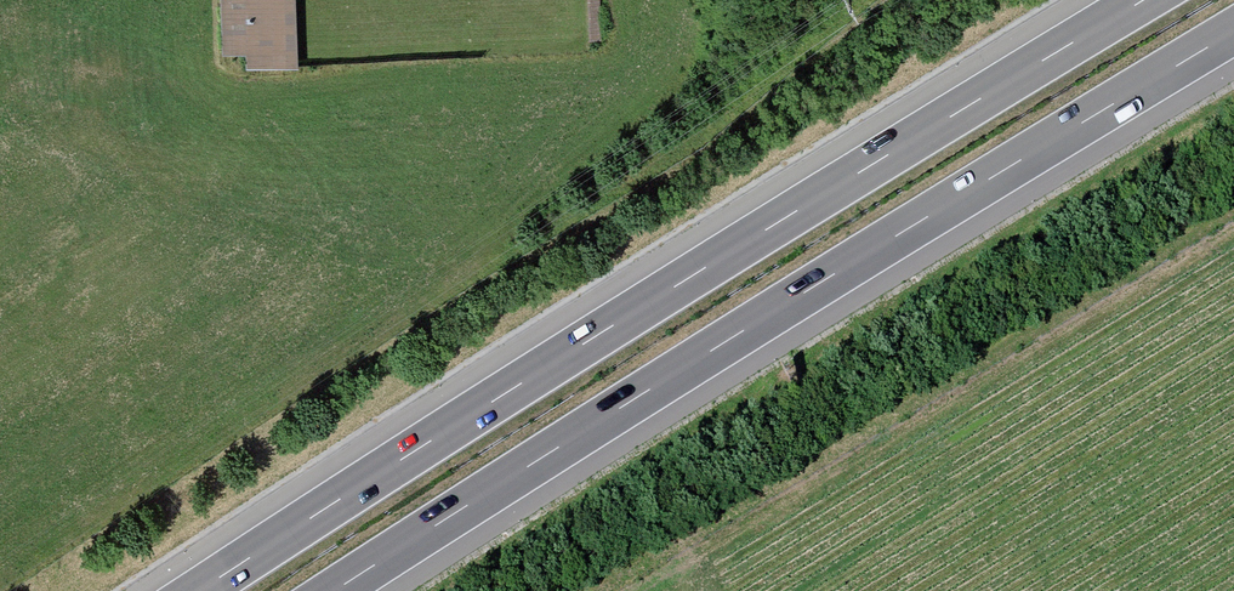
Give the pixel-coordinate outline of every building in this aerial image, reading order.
[(221,59),(246,58),(247,71),(297,69),(294,0),(218,0),(221,59)]
